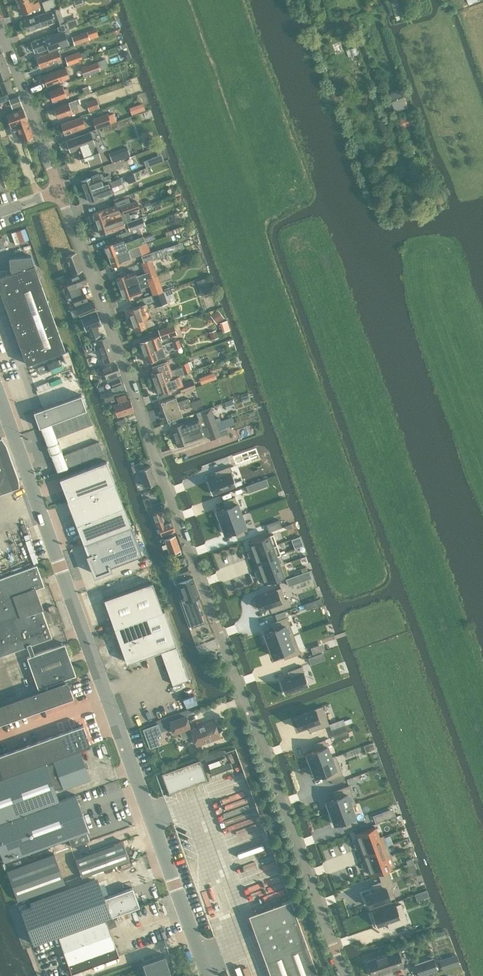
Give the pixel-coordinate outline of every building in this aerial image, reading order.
[(32,0),(21,0),(17,2),(21,13),(40,7),(38,1),(33,3),(32,0)] [(45,10),(58,6),(55,0),(52,0),(42,4),(45,10)] [(27,31),(47,23),(54,21),(56,25),(58,31),(69,28),(77,25),(75,19),(64,23),(58,7),(51,9),(51,11),(23,20),(27,31)] [(45,36),(31,42),(35,52),(48,47),(49,50),(67,44),(62,30),(45,36)] [(86,30),(72,36),(74,43),(89,38),(86,30)] [(346,49),(351,62),(361,58),(356,45),(346,49)] [(58,50),(41,55),(37,57),(40,67),(61,60),(58,50)] [(79,52),(65,57),(68,64),(82,59),(79,52)] [(8,79),(7,80),(6,76),(10,74),(2,53),(0,53),(0,84),(4,94),(13,91),(8,79)] [(97,61),(81,67),(84,76),(100,70),(108,67),(105,58),(97,61)] [(65,67),(57,70),(43,75),(47,85),(64,79),(69,77),(65,67)] [(52,101),(72,94),(71,92),(69,92),(67,87),(64,89),(63,86),(49,91),(52,101)] [(126,88),(129,96),(136,94),(133,86),(126,88)] [(409,107),(402,89),(389,94),(396,112),(409,107)] [(9,99),(12,108),(22,104),(19,96),(9,99)] [(85,102),(89,111),(112,103),(110,98),(98,102),(96,98),(85,102)] [(78,99),(68,102),(55,107),(58,117),(78,110),(77,108),(78,108),(77,104),(79,103),(78,99)] [(33,136),(27,120),(23,109),(6,115),(11,127),(17,125),(22,140),(33,136)] [(108,113),(92,119),(96,128),(111,123),(116,121),(113,113),(108,115),(108,113)] [(411,114),(399,118),(403,127),(414,124),(411,114)] [(81,116),(75,118),(61,123),(65,134),(85,126),(81,116)] [(90,132),(67,140),(71,151),(77,149),(81,161),(99,154),(96,147),(95,147),(90,132)] [(127,146),(108,153),(112,162),(130,155),(127,146)] [(99,173),(81,180),(85,190),(112,180),(110,175),(109,174),(104,176),(103,173),(99,174),(99,173)] [(112,180),(85,190),(89,201),(107,194),(114,191),(112,186),(122,183),(120,178),(112,180)] [(93,213),(97,223),(121,215),(140,208),(137,201),(124,205),(120,206),(121,207),(118,208),(117,204),(111,206),(93,213)] [(124,225),(121,215),(97,223),(101,234),(124,225)] [(142,216),(126,222),(129,230),(139,227),(145,225),(142,216)] [(143,235),(124,242),(127,249),(138,245),(146,243),(143,235)] [(105,245),(109,256),(127,249),(124,242),(123,239),(105,245)] [(127,249),(109,256),(112,266),(132,259),(131,257),(141,253),(138,245),(127,249)] [(149,253),(142,256),(144,261),(151,259),(163,255),(161,249),(149,253)] [(58,259),(64,257),(61,251),(55,254),(58,259)] [(72,273),(82,269),(76,252),(66,256),(72,273)] [(135,271),(116,277),(120,288),(147,279),(157,275),(151,259),(144,261),(144,262),(142,262),(145,272),(136,276),(135,271)] [(0,276),(0,290),(26,363),(65,350),(34,264),(0,276)] [(85,292),(80,294),(77,285),(87,281),(83,271),(66,277),(70,287),(73,297),(76,304),(88,300),(85,292)] [(147,279),(120,288),(124,298),(142,292),(140,288),(149,285),(153,294),(153,295),(163,291),(163,290),(160,282),(171,278),(168,271),(157,275),(147,279)] [(145,304),(128,309),(132,320),(136,330),(154,324),(152,317),(148,319),(146,315),(145,311),(149,309),(147,303),(155,301),(157,306),(167,302),(176,299),(174,294),(172,288),(167,289),(163,290),(163,291),(153,295),(153,294),(143,298),(145,304)] [(96,310),(93,301),(77,307),(80,316),(96,310)] [(97,311),(79,319),(83,330),(87,329),(91,338),(100,335),(96,325),(101,323),(97,311)] [(174,324),(158,329),(162,339),(177,333),(174,324)] [(140,341),(144,352),(162,345),(158,335),(140,341)] [(85,354),(85,353),(99,348),(104,362),(115,358),(107,337),(87,344),(82,346),(85,354)] [(172,342),(175,349),(181,347),(178,339),(172,342)] [(165,356),(163,349),(162,345),(144,352),(147,362),(165,356)] [(154,372),(152,373),(155,384),(169,379),(179,375),(180,375),(184,373),(184,374),(191,371),(187,362),(181,364),(182,367),(171,371),(168,361),(152,367),(154,372)] [(116,363),(103,367),(108,382),(110,381),(113,387),(122,384),(119,377),(118,377),(117,374),(119,373),(116,363)] [(169,379),(155,384),(159,394),(177,387),(179,387),(184,385),(183,383),(182,380),(180,375),(179,375),(169,379)] [(184,385),(179,387),(180,388),(181,392),(195,387),(194,383),(193,379),(183,383),(184,385)] [(98,387),(101,397),(113,394),(111,388),(105,390),(104,386),(98,387)] [(33,411),(35,414),(39,427),(51,422),(86,409),(81,394),(33,411)] [(130,399),(128,400),(126,394),(116,397),(118,403),(114,405),(117,416),(134,411),(130,399)] [(162,402),(165,411),(190,402),(189,398),(178,402),(176,396),(162,402)] [(190,402),(165,411),(169,420),(182,415),(180,409),(191,405),(192,408),(203,405),(200,398),(193,400),(194,401),(190,402)] [(198,418),(184,423),(171,428),(175,437),(179,435),(216,422),(215,418),(211,407),(196,413),(198,418)] [(86,409),(80,411),(86,426),(92,423),(86,409)] [(80,411),(75,413),(80,428),(86,426),(80,411)] [(69,415),(74,430),(80,428),(75,413),(69,415)] [(64,417),(63,418),(69,432),(74,430),(69,415),(64,417)] [(58,420),(63,434),(69,432),(63,418),(58,420)] [(118,426),(127,423),(125,418),(116,421),(118,426)] [(220,420),(216,422),(217,425),(221,436),(228,433),(224,423),(223,419),(220,420)] [(58,420),(51,422),(57,437),(63,434),(58,420)] [(179,435),(175,437),(178,446),(190,441),(205,436),(203,432),(207,431),(210,440),(221,436),(217,425),(216,422),(179,435)] [(13,488),(19,486),(18,478),(6,443),(1,437),(0,437),(0,493),(13,488)] [(99,441),(93,443),(98,456),(104,454),(99,441)] [(93,443),(87,445),(92,458),(98,456),(93,443)] [(87,445),(81,448),(86,461),(92,458),(87,445)] [(81,448),(74,450),(79,463),(86,461),(81,448)] [(74,450),(68,452),(74,465),(79,463),(74,450)] [(253,450),(235,456),(237,461),(255,455),(253,450)] [(68,452),(64,454),(69,467),(74,465),(68,452)] [(65,459),(54,463),(57,471),(58,470),(68,467),(65,459)] [(61,477),(60,478),(68,498),(68,500),(114,481),(106,460),(61,477)] [(150,465),(144,467),(142,462),(132,465),(134,471),(139,470),(145,486),(156,482),(150,465)] [(218,477),(207,481),(212,494),(236,485),(231,472),(229,467),(216,471),(218,477)] [(68,500),(67,500),(76,524),(84,543),(85,543),(130,525),(131,525),(124,506),(114,481),(68,500)] [(225,506),(215,510),(220,522),(242,514),(238,502),(235,496),(223,501),(225,506)] [(143,499),(142,499),(146,510),(147,510),(152,508),(148,497),(143,499)] [(158,526),(161,535),(175,530),(172,520),(165,523),(160,510),(152,513),(157,526),(158,526)] [(242,514),(220,522),(224,535),(234,531),(236,537),(248,532),(246,527),(242,514)] [(279,519),(266,524),(269,531),(282,526),(279,519)] [(130,525),(85,543),(96,571),(141,554),(130,525)] [(250,550),(245,552),(247,555),(276,543),(273,533),(248,543),(250,550)] [(165,538),(160,540),(162,547),(164,549),(168,547),(170,552),(171,555),(178,552),(177,550),(180,549),(179,546),(175,535),(165,538)] [(276,543),(247,555),(248,558),(253,556),(255,563),(280,553),(276,543)] [(258,569),(253,571),(254,574),(259,572),(259,573),(284,563),(280,553),(255,563),(258,569)] [(259,572),(254,574),(255,577),(260,575),(263,583),(288,573),(284,563),(259,573),(259,572)] [(175,578),(190,572),(186,564),(172,570),(175,578)] [(0,578),(0,655),(52,637),(47,623),(43,613),(41,607),(20,614),(14,596),(44,585),(36,565),(0,578)] [(288,586),(297,582),(294,575),(286,578),(288,586)] [(192,576),(178,581),(184,600),(182,601),(191,627),(204,623),(195,598),(200,596),(192,576)] [(152,581),(104,598),(114,627),(162,610),(152,581)] [(276,588),(254,596),(259,609),(269,606),(271,612),(290,605),(288,597),(285,598),(281,587),(276,589),(276,588)] [(162,610),(114,627),(127,662),(160,650),(172,684),(189,678),(164,609),(162,610)] [(273,629),(263,632),(268,644),(294,635),(287,615),(270,621),(273,629)] [(294,635),(268,644),(272,656),(282,653),(284,659),(300,653),(294,635)] [(64,643),(27,657),(39,688),(76,675),(64,643)] [(289,677),(280,680),(285,694),(308,685),(301,665),(287,671),(289,677)] [(67,680),(56,684),(61,700),(73,696),(67,680)] [(56,684),(45,688),(51,704),(61,700),(56,684)] [(45,688),(34,692),(40,708),(51,704),(45,688)] [(34,692),(23,696),(29,712),(40,708),(34,692)] [(23,696),(12,700),(18,716),(29,712),(23,696)] [(12,700),(1,703),(7,720),(18,716),(12,700)] [(322,705),(293,716),(298,729),(308,725),(310,731),(329,725),(322,705)] [(220,730),(220,728),(220,727),(218,725),(217,724),(215,725),(214,721),(189,730),(189,728),(190,728),(185,716),(170,722),(175,733),(180,731),(182,738),(193,734),(197,744),(219,736),(218,732),(220,731),(220,730)] [(83,725),(69,730),(76,750),(90,745),(83,725)] [(345,725),(332,730),(334,737),(347,732),(345,725)] [(69,730),(54,735),(62,755),(76,750),(69,730)] [(54,735),(40,740),(47,760),(62,755),(54,735)] [(315,749),(305,753),(310,765),(332,757),(332,756),(328,745),(325,739),(313,743),(315,749)] [(40,740),(26,745),(33,765),(47,760),(40,740)] [(0,754),(0,762),(5,775),(33,765),(26,745),(0,754)] [(0,780),(0,822),(59,801),(55,789),(62,787),(63,789),(90,779),(80,751),(53,761),(54,763),(46,766),(46,763),(0,780)] [(332,757),(310,765),(314,777),(324,773),(326,779),(342,773),(336,754),(332,756),(332,757)] [(199,759),(161,773),(169,793),(207,779),(199,759)] [(335,797),(325,800),(329,812),(351,804),(351,805),(356,804),(349,784),(332,790),(335,797)] [(0,822),(0,851),(4,861),(68,838),(71,846),(89,840),(86,831),(89,830),(76,795),(59,801),(0,822)] [(351,804),(329,812),(334,824),(344,821),(346,827),(358,822),(351,805),(351,804)] [(357,842),(353,843),(354,846),(380,836),(379,836),(376,826),(354,834),(357,842)] [(380,836),(354,846),(355,848),(359,847),(362,855),(383,846),(384,847),(387,846),(383,835),(379,836),(380,836)] [(75,858),(58,864),(65,883),(82,876),(129,860),(128,857),(129,857),(128,855),(122,840),(116,843),(114,843),(114,844),(75,858)] [(364,861),(361,862),(362,865),(365,864),(365,865),(387,856),(387,855),(384,847),(383,846),(362,855),(364,861)] [(18,900),(65,883),(54,853),(7,870),(18,900)] [(365,864),(362,865),(363,868),(366,867),(369,875),(391,867),(395,865),(390,854),(387,855),(387,856),(365,865),(365,864)] [(129,861),(120,864),(122,869),(131,866),(129,861)] [(373,890),(363,893),(368,908),(391,899),(395,898),(390,886),(393,885),(388,871),(378,874),(381,881),(371,885),(373,890)] [(37,896),(18,903),(33,944),(52,937),(51,935),(54,934),(55,936),(139,905),(138,904),(132,887),(104,897),(101,889),(109,886),(106,879),(42,902),(43,904),(40,905),(37,896)] [(248,914),(260,947),(271,975),(283,975),(314,965),(302,932),(293,907),(290,899),(248,914)] [(401,903),(372,913),(377,926),(387,922),(389,929),(408,922),(401,903)] [(113,917),(59,937),(68,963),(103,951),(106,960),(118,955),(108,925),(115,922),(113,917)] [(398,950),(367,960),(373,975),(403,966),(398,950)] [(142,962),(147,975),(167,975),(170,971),(164,954),(142,962)] [(433,958),(415,964),(419,975),(437,970),(433,958)] [(454,964),(452,959),(443,962),(445,967),(454,964)] [(283,975),(318,975),(314,965),(283,975)]
